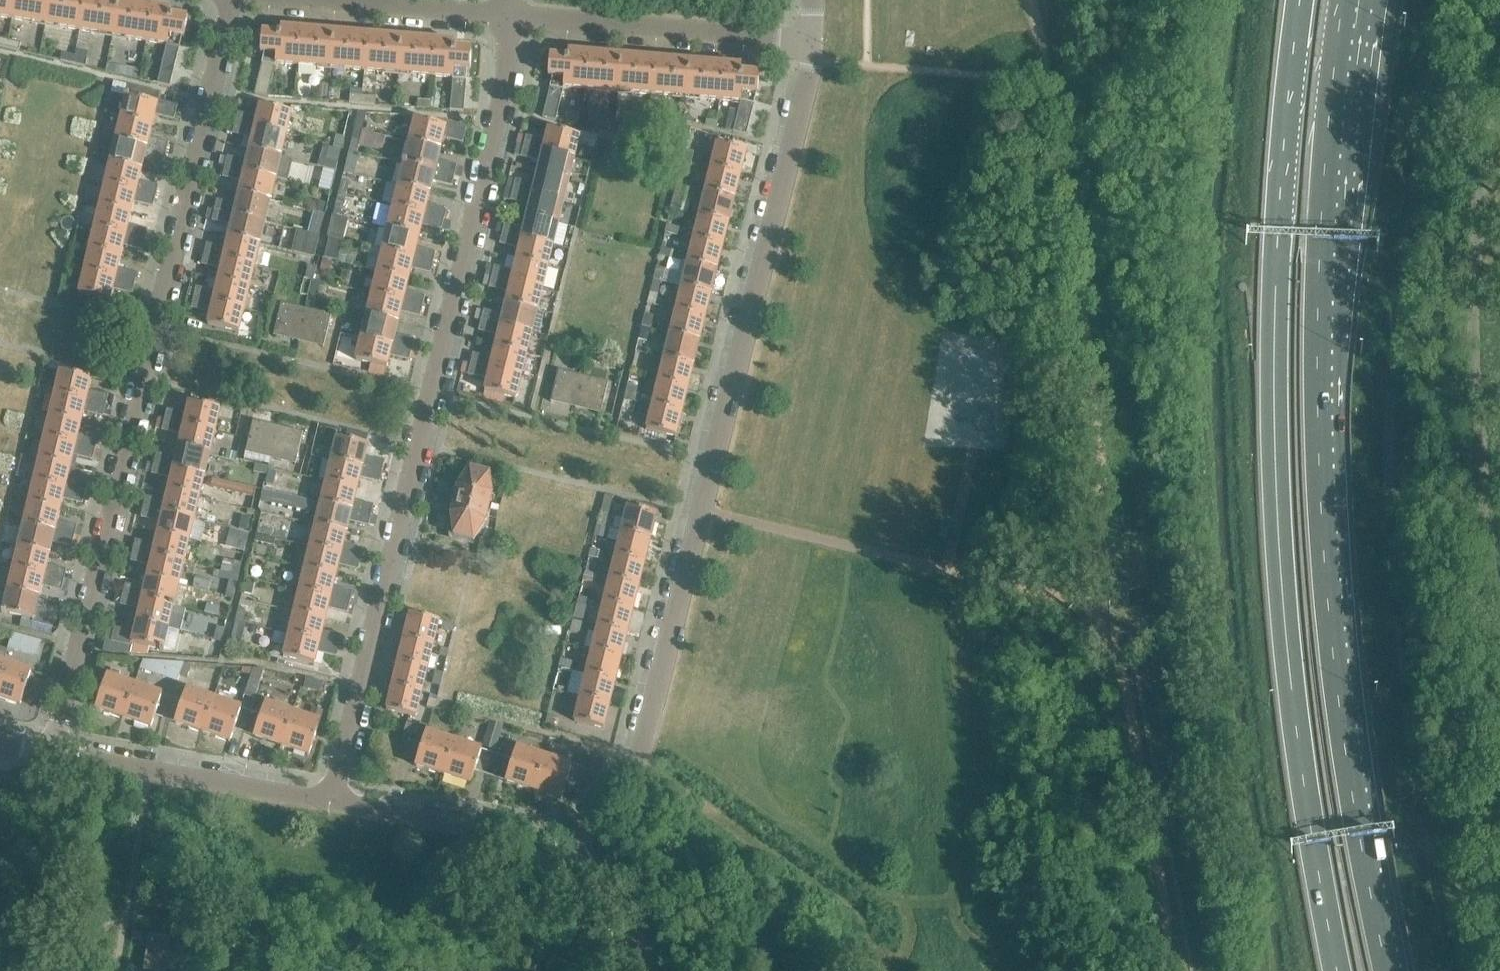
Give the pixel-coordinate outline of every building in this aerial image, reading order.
[(13,18),(16,0),(0,0),(0,16),(13,18)] [(13,18),(32,21),(33,18),(48,21),(52,0),(16,0),(13,18)] [(48,21),(59,23),(58,25),(81,29),(86,0),(52,0),(48,21)] [(118,0),(86,0),(81,29),(100,33),(101,30),(115,32),(120,0),(118,0)] [(120,0),(115,32),(126,34),(125,37),(146,41),(152,6),(120,0)] [(187,18),(175,16),(171,15),(172,9),(152,6),(146,41),(167,44),(169,34),(182,37),(184,38),(187,18)] [(299,28),(281,27),(280,34),(262,32),(260,51),(265,51),(277,52),(276,61),(296,63),(299,28)] [(299,28),(296,63),(318,65),(318,62),(330,64),(333,31),(299,28)] [(333,31),(330,64),(344,65),(344,67),(365,69),(368,34),(333,31)] [(179,47),(180,45),(182,37),(169,34),(167,44),(179,47)] [(397,69),(400,37),(368,34),(365,69),(386,71),(386,68),(397,69)] [(433,40),(425,39),(400,37),(397,69),(412,71),(412,73),(430,75),(433,40)] [(20,42),(8,39),(6,47),(18,50),(20,42)] [(454,41),(441,40),(433,40),(430,75),(453,77),(454,67),(467,68),(470,68),(472,49),(454,48),(454,41)] [(179,47),(167,44),(165,52),(177,55),(179,47)] [(585,87),(587,52),(568,50),(568,57),(550,56),(548,75),(553,75),(564,76),(564,85),(585,87)] [(277,52),(265,51),(263,59),(276,61),(277,52)] [(61,60),(73,63),(74,55),(63,52),(61,60)] [(177,55),(165,52),(163,60),(175,63),(177,55)] [(587,52),(585,87),(605,89),(605,85),(618,87),(621,55),(587,52)] [(87,58),(74,55),(73,63),(85,66),(87,58)] [(621,55),(618,87),(631,88),(631,91),(652,93),(655,57),(621,55)] [(655,57),(652,93),(673,95),(673,91),(686,92),(689,60),(655,57)] [(276,61),(263,59),(261,67),(274,70),(276,61)] [(174,71),(175,63),(163,60),(161,67),(174,71)] [(689,60),(686,92),(699,93),(699,96),(720,98),(723,63),(689,60)] [(120,75),(122,66),(107,63),(105,72),(120,75)] [(741,65),(728,64),(723,63),(720,98),(741,100),(741,91),(756,92),(757,93),(759,73),(741,71),(741,65)] [(140,70),(126,67),(124,76),(139,79),(140,70)] [(159,75),(172,78),(174,71),(161,67),(159,75)] [(259,75),(272,79),(274,70),(261,67),(259,75)] [(453,77),(466,78),(467,68),(454,67),(453,77)] [(170,86),(172,78),(159,75),(157,83),(170,86)] [(270,87),(272,79),(259,75),(257,84),(270,87)] [(551,84),(563,86),(564,85),(564,76),(553,75),(551,84)] [(465,86),(466,78),(453,77),(452,85),(465,86)] [(121,118),(152,125),(154,114),(174,118),(177,105),(156,100),(159,91),(128,84),(125,97),(126,97),(121,118)] [(257,84),(255,92),(268,96),(270,87),(257,84)] [(561,95),(563,86),(551,84),(549,92),(561,95)] [(452,93),(465,94),(465,86),(452,85),(452,93)] [(753,105),(754,102),(756,92),(741,91),(741,100),(740,102),(753,105)] [(561,95),(549,92),(547,100),(559,103),(561,95)] [(451,101),(464,102),(465,94),(452,93),(451,101)] [(349,101),(362,103),(362,95),(350,94),(349,101)] [(375,96),(362,95),(362,103),(374,104),(375,96)] [(430,99),(419,99),(419,108),(430,108),(430,99)] [(557,111),(559,103),(547,100),(545,108),(557,111)] [(464,110),(464,102),(451,101),(451,109),(464,110)] [(753,105),(740,102),(739,108),(751,112),(753,105)] [(260,105),(259,111),(257,117),(238,112),(235,123),(286,135),(287,135),(287,133),(286,132),(291,112),(260,105)] [(545,108),(543,116),(555,119),(557,111),(545,108)] [(750,119),(751,112),(739,108),(737,115),(750,119)] [(355,129),(361,130),(363,131),(367,114),(358,112),(355,129)] [(566,121),(577,123),(579,115),(569,112),(566,121)] [(750,119),(737,115),(736,121),(735,122),(748,126),(750,119)] [(415,120),(410,141),(441,148),(443,136),(463,141),(466,128),(446,123),(445,126),(419,119),(419,118),(415,117),(414,120),(415,120)] [(121,118),(116,138),(115,138),(114,139),(166,152),(169,142),(149,137),(152,125),(121,118)] [(605,131),(613,133),(616,121),(607,119),(605,131)] [(728,119),(726,128),(733,129),(735,122),(736,121),(728,119)] [(746,133),(748,126),(735,122),(733,129),(746,133)] [(250,149),(281,157),(286,135),(235,123),(233,133),(253,137),(250,149)] [(523,146),(574,158),(579,135),(548,127),(545,140),(526,135),(523,146)] [(634,139),(647,141),(649,134),(636,131),(634,139)] [(661,136),(649,134),(647,141),(659,144),(661,136)] [(337,135),(334,146),(341,148),(344,137),(337,135)] [(166,152),(114,139),(114,140),(115,141),(110,162),(141,169),(144,157),(164,162),(166,152)] [(352,139),(349,150),(357,152),(360,141),(352,139)] [(404,161),(404,162),(455,175),(457,166),(457,165),(438,160),(441,148),(410,141),(405,161),(404,161)] [(740,174),(745,152),(746,149),(717,142),(711,166),(740,174)] [(517,144),(515,154),(521,155),(523,146),(517,144)] [(336,170),(341,150),(322,146),(318,166),(336,170)] [(574,158),(523,146),(521,155),(541,160),(538,172),(569,179),(574,158)] [(225,167),(277,179),(277,176),(276,176),(281,157),(250,149),(247,160),(228,156),(225,167)] [(682,161),(691,163),(694,151),(685,149),(682,161)] [(350,152),(345,172),(355,174),(360,154),(350,152)] [(688,176),(691,163),(682,161),(679,174),(688,176)] [(139,181),(140,174),(141,169),(110,162),(105,182),(104,181),(104,183),(156,196),(158,185),(139,181)] [(404,163),(399,185),(430,192),(433,180),(452,185),(455,175),(404,162),(403,163),(404,163)] [(457,166),(455,175),(461,177),(463,168),(457,166)] [(740,174),(711,166),(705,190),(734,197),(740,174)] [(239,193),(270,200),(275,179),(277,179),(225,167),(223,176),(242,181),(239,193)] [(535,183),(531,182),(515,178),(513,189),(563,201),(569,179),(538,172),(535,183)] [(340,176),(336,191),(345,193),(349,179),(340,176)] [(509,177),(506,188),(513,189),(515,178),(509,177)] [(388,181),(384,201),(392,203),(397,183),(388,181)] [(156,196),(104,183),(104,184),(105,184),(100,205),(130,213),(133,201),(153,205),(156,196)] [(393,204),(393,206),(444,219),(446,209),(427,204),(430,192),(399,185),(394,205),(393,204)] [(506,188),(504,197),(510,199),(513,189),(506,188)] [(563,201),(513,189),(510,199),(530,203),(527,216),(558,223),(563,201)] [(680,210),(684,191),(675,189),(670,207),(680,210)] [(699,214),(728,221),(734,197),(705,190),(699,214)] [(214,210),(266,222),(267,220),(266,220),(270,200),(239,193),(236,204),(217,199),(214,210)] [(324,214),(326,202),(316,200),(314,211),(324,214)] [(690,202),(682,200),(680,210),(688,212),(690,202)] [(343,204),(335,202),(333,212),(341,214),(343,204)] [(130,213),(100,205),(95,225),(94,225),(94,226),(145,239),(148,228),(128,224),(130,213)] [(393,207),(388,228),(419,235),(422,223),(442,228),(444,219),(393,206),(392,207),(393,207)] [(229,236),(260,244),(265,222),(266,223),(266,222),(214,210),(212,219),(232,224),(229,236)] [(314,212),(308,232),(319,235),(324,215),(314,212)] [(722,245),(727,227),(728,221),(699,214),(693,238),(722,245)] [(327,237),(329,237),(343,241),(348,219),(333,215),(327,237)] [(502,233),(553,245),(558,223),(527,216),(524,226),(505,222),(502,233)] [(498,220),(496,231),(502,233),(505,222),(498,220)] [(665,231),(677,235),(680,227),(667,224),(665,231)] [(89,249),(120,256),(123,244),(143,249),(145,239),(94,226),(94,227),(95,227),(89,249)] [(148,228),(145,239),(152,241),(154,230),(148,228)] [(382,248),(382,249),(433,263),(436,252),(416,247),(419,235),(388,228),(383,248),(382,248)] [(298,230),(293,252),(314,257),(320,236),(298,230)] [(517,259),(547,267),(553,245),(502,233),(500,242),(520,247),(517,259)] [(204,254),(256,266),(256,265),(255,264),(260,244),(229,236),(226,248),(207,243),(204,254)] [(343,241),(329,237),(324,257),(338,260),(343,241)] [(717,269),(721,253),(722,245),(693,238),(687,262),(717,269)] [(660,254),(673,257),(675,249),(662,247),(660,254)] [(83,271),(135,283),(137,273),(117,269),(120,256),(89,249),(85,269),(83,269),(83,271)] [(383,251),(378,272),(409,279),(412,268),(431,273),(433,263),(382,249),(382,251),(383,251)] [(219,280),(250,287),(255,267),(256,267),(256,266),(204,254),(202,263),(221,268),(219,280)] [(332,261),(322,259),(319,270),(329,273),(332,261)] [(491,276),(542,289),(547,267),(517,259),(514,271),(494,266),(491,276)] [(717,269),(687,262),(681,286),(711,293),(717,269)] [(310,279),(312,279),(315,266),(307,264),(304,277),(310,279)] [(488,264),(485,274),(491,276),(494,266),(488,264)] [(654,279),(662,281),(665,268),(657,266),(654,279)] [(135,283),(83,271),(83,272),(84,272),(79,293),(110,301),(113,288),(132,293),(135,283)] [(371,292),(371,293),(423,306),(425,296),(406,291),(409,279),(378,272),(373,292),(371,292)] [(483,284),(489,286),(491,279),(491,276),(485,274),(483,284)] [(506,302),(537,310),(542,289),(491,276),(491,279),(489,286),(509,291),(506,302)] [(659,294),(662,281),(654,279),(651,292),(659,294)] [(216,291),(210,290),(196,286),(194,297),(245,309),(246,307),(245,307),(250,287),(219,280),(216,291)] [(313,281),(309,293),(318,295),(321,283),(313,281)] [(705,317),(710,294),(711,293),(681,286),(676,309),(705,317)] [(372,295),(367,315),(398,323),(401,311),(421,316),(423,306),(371,293),(371,294),(372,295)] [(245,309),(194,297),(191,306),(211,311),(208,324),(239,331),(244,310),(245,310),(245,309)] [(503,314),(498,312),(483,309),(481,320),(531,332),(537,310),(506,302),(503,314)] [(281,303),(274,331),(299,337),(306,309),(281,303)] [(299,337),(324,343),(331,315),(306,309),(299,337)] [(670,333),(699,340),(705,317),(676,309),(670,333)] [(642,326),(650,328),(653,316),(645,314),(642,326)] [(360,335),(360,336),(412,349),(414,339),(395,335),(398,323),(367,315),(362,336),(360,335)] [(478,329),(493,333),(498,334),(495,346),(526,353),(531,332),(481,320),(478,329)] [(647,341),(650,328),(642,326),(639,339),(647,341)] [(664,357),(693,364),(699,340),(670,333),(664,357)] [(412,349),(360,336),(360,338),(361,338),(356,359),(371,363),(387,367),(390,354),(409,359),(412,349)] [(495,346),(494,352),(493,357),(473,353),(470,363),(521,376),(526,353),(495,346)] [(658,381),(687,388),(693,364),(664,357),(658,381)] [(584,370),(586,360),(576,358),(574,367),(584,370)] [(47,368),(60,370),(59,363),(48,361),(47,368)] [(464,362),(462,371),(468,373),(470,363),(464,362)] [(384,377),(387,367),(371,363),(368,373),(384,377)] [(521,376),(470,363),(468,373),(488,378),(485,390),(515,397),(521,376)] [(577,403),(583,375),(558,369),(552,397),(577,403)] [(108,395),(89,391),(92,378),(60,370),(55,392),(54,391),(54,392),(105,405),(108,395)] [(577,403),(602,409),(609,381),(583,375),(577,403)] [(652,404),(682,411),(687,388),(658,381),(652,404)] [(624,397),(632,399),(634,399),(637,385),(628,383),(624,397)] [(105,405),(54,392),(54,394),(55,394),(50,415),(81,423),(84,411),(103,416),(105,405)] [(167,409),(164,420),(216,432),(216,430),(215,430),(220,409),(189,401),(186,414),(167,409)] [(642,403),(639,414),(649,417),(646,428),(667,433),(676,435),(682,411),(652,404),(652,405),(642,403)] [(110,417),(112,407),(105,405),(103,416),(110,417)] [(81,423),(50,415),(45,436),(43,435),(43,437),(95,450),(98,439),(78,434),(80,429),(81,423)] [(158,418),(156,428),(162,429),(164,420),(158,418)] [(272,453),(278,425),(253,419),(246,447),(272,453)] [(164,420),(162,429),(181,434),(178,447),(209,454),(214,432),(215,433),(216,432),(164,420)] [(278,425),(272,453),(296,459),(303,431),(278,425)] [(39,459),(71,466),(73,454),(93,459),(95,450),(43,437),(43,438),(44,438),(39,459)] [(330,458),(330,459),(382,471),(384,461),(365,457),(368,444),(337,437),(332,458),(330,458)] [(157,452),(154,463),(205,476),(206,474),(204,474),(209,454),(178,447),(177,451),(176,457),(172,456),(157,452)] [(95,450),(93,459),(99,461),(102,452),(95,450)] [(225,458),(235,460),(237,452),(227,450),(225,458)] [(71,466),(39,459),(34,480),(33,479),(33,480),(84,493),(87,482),(68,478),(69,472),(71,466)] [(331,461),(326,481),(357,488),(360,477),(379,482),(382,471),(330,459),(330,460),(331,461)] [(154,463),(152,473),(167,477),(171,478),(170,483),(168,490),(199,497),(204,476),(205,476),(154,463)] [(269,466),(256,463),(254,470),(267,474),(269,466)] [(454,535),(473,539),(485,522),(492,494),(489,473),(470,468),(458,485),(452,514),(454,535)] [(275,490),(279,474),(268,471),(264,487),(275,490)] [(253,497),(255,489),(212,478),(210,486),(253,497)] [(84,493),(33,480),(32,482),(34,482),(29,502),(60,509),(63,498),(82,503),(84,493)] [(320,501),(320,502),(371,515),(374,505),(354,500),(357,488),(326,481),(321,501),(320,501)] [(87,482),(84,493),(91,495),(94,484),(87,482)] [(146,496),(143,507),(195,519),(195,518),(194,517),(199,497),(168,490),(167,495),(165,501),(161,500),(146,496)] [(262,490),(260,499),(312,512),(314,502),(262,490)] [(605,495),(601,510),(609,512),(613,497),(605,495)] [(60,509),(29,502),(24,523),(23,523),(23,524),(75,536),(77,526),(57,521),(59,516),(60,509)] [(320,504),(315,524),(346,532),(349,520),(369,525),(371,515),(320,502),(319,503),(320,504)] [(628,505),(622,530),(651,537),(657,513),(635,507),(628,505)] [(143,507),(141,517),(160,521),(157,533),(188,541),(200,543),(205,522),(195,520),(195,519),(143,507)] [(260,525),(278,529),(281,517),(263,513),(260,525)] [(232,527),(247,530),(250,517),(235,514),(232,527)] [(371,515),(369,525),(375,527),(378,517),(371,515)] [(23,526),(19,546),(50,553),(52,541),(72,546),(75,536),(23,524),(22,525),(23,526)] [(309,545),(309,546),(361,558),(363,548),(344,544),(346,532),(315,524),(310,545),(309,545)] [(594,535),(607,539),(610,529),(596,525),(594,535)] [(77,526),(75,536),(81,537),(83,527),(77,526)] [(226,546),(245,550),(249,533),(231,529),(226,546)] [(616,553),(616,554),(632,558),(645,562),(651,537),(622,530),(616,553)] [(135,540),(133,551),(164,558),(183,563),(184,563),(185,561),(184,561),(188,541),(157,533),(156,538),(155,545),(151,544),(135,540)] [(276,538),(256,534),(254,541),(274,545),(276,538)] [(75,536),(72,546),(79,548),(81,537),(75,536)] [(13,567),(13,568),(64,580),(66,570),(47,565),(50,553),(19,546),(16,558),(14,567),(13,567)] [(310,547),(305,568),(336,575),(339,564),(358,569),(361,558),(309,546),(309,547),(310,547)] [(602,560),(604,552),(591,549),(589,557),(602,560)] [(131,558),(131,560),(146,564),(150,565),(148,571),(147,577),(178,585),(183,563),(164,558),(133,551),(131,558)] [(616,554),(609,578),(639,586),(645,562),(632,558),(616,554)] [(223,571),(240,575),(242,566),(226,562),(223,571)] [(13,570),(9,590),(39,597),(42,585),(61,590),(64,580),(13,568),(12,570),(13,570)] [(299,588),(298,589),(350,602),(352,592),(333,587),(336,575),(305,568),(300,588),(299,588)] [(125,584),(123,594),(174,606),(175,605),(173,605),(178,585),(147,577),(146,583),(144,588),(140,587),(125,584)] [(609,578),(604,602),(633,609),(639,586),(609,578)] [(210,583),(195,579),(193,587),(208,591),(210,583)] [(64,580),(61,590),(68,591),(70,581),(64,580)] [(247,580),(244,592),(252,594),(255,582),(247,580)] [(589,598),(591,584),(582,582),(579,597),(589,598)] [(299,591),(294,612),(325,619),(328,607),(347,612),(350,602),(298,589),(298,591),(299,591)] [(2,610),(2,613),(6,614),(6,613),(33,619),(32,622),(53,627),(55,613),(36,608),(39,597),(9,590),(4,611),(2,610)] [(123,594),(116,592),(114,602),(120,604),(123,594)] [(123,594),(120,604),(139,608),(136,621),(167,628),(179,631),(185,609),(174,606),(123,594)] [(584,619),(587,605),(577,602),(574,617),(584,619)] [(604,602),(598,626),(627,634),(633,609),(604,602)] [(243,623),(246,610),(239,609),(236,621),(243,623)] [(210,627),(211,613),(187,610),(185,624),(210,627)] [(288,632),(288,633),(339,646),(342,635),(322,631),(325,619),(294,612),(289,632),(288,632)] [(410,612),(404,637),(433,644),(439,619),(410,612)] [(22,618),(20,626),(30,629),(32,620),(22,618)] [(582,621),(572,619),(569,630),(580,632),(582,621)] [(114,627),(111,640),(132,645),(132,642),(159,649),(159,650),(163,651),(164,648),(163,648),(167,628),(136,621),(135,626),(133,632),(130,631),(114,627)] [(453,631),(455,623),(445,621),(443,628),(453,631)] [(108,626),(105,638),(111,640),(114,627),(108,626)] [(222,640),(225,628),(217,626),(214,638),(222,640)] [(598,626),(592,650),(621,658),(627,634),(598,626)] [(8,648),(18,651),(22,635),(12,632),(8,648)] [(242,634),(233,632),(230,642),(240,644),(242,634)] [(288,635),(283,656),(314,663),(317,651),(337,656),(339,646),(288,633),(287,634),(288,635)] [(404,637),(398,660),(427,668),(433,644),(404,637)] [(10,659),(13,650),(0,645),(0,655),(10,659)] [(441,647),(439,655),(447,657),(449,649),(441,647)] [(592,650),(586,674),(615,682),(621,658),(592,650)] [(561,658),(559,666),(571,669),(573,661),(561,658)] [(177,681),(179,675),(183,663),(184,663),(143,660),(140,668),(177,681)] [(398,660),(392,685),(421,692),(427,668),(398,660)] [(0,672),(0,697),(20,704),(31,670),(4,661),(0,672)] [(183,663),(179,675),(187,678),(191,666),(183,663)] [(111,668),(109,675),(118,678),(120,671),(111,668)] [(265,669),(254,668),(245,695),(255,698),(265,669)] [(435,671),(432,683),(440,685),(443,673),(435,671)] [(107,674),(101,692),(95,708),(123,717),(135,684),(118,678),(109,675),(107,674)] [(586,674),(580,697),(609,704),(615,682),(586,674)] [(309,690),(312,679),(306,678),(303,688),(309,690)] [(162,693),(135,684),(123,717),(151,727),(162,693)] [(392,685),(390,691),(386,708),(416,715),(421,692),(392,685)] [(215,697),(187,687),(175,722),(203,732),(215,697)] [(434,709),(437,695),(431,694),(427,707),(434,709)] [(242,707),(215,697),(203,732),(230,741),(242,707)] [(604,727),(608,711),(609,704),(580,697),(574,720),(604,727)] [(281,745),(294,711),(265,702),(254,736),(281,745)] [(312,708),(309,716),(320,720),(323,711),(312,708)] [(320,720),(294,711),(281,745),(309,754),(320,720)] [(548,714),(545,728),(552,730),(556,716),(548,714)] [(496,749),(503,724),(490,721),(483,745),(496,749)] [(417,735),(419,726),(407,722),(405,731),(417,735)] [(426,731),(420,750),(415,764),(443,774),(454,740),(426,731)] [(482,749),(454,740),(443,774),(471,783),(482,749)] [(533,789),(545,755),(516,746),(505,780),(533,789)] [(572,764),(545,755),(533,789),(561,798),(572,764)] [(134,932),(133,940),(141,941),(143,933),(134,932)] [(172,937),(149,933),(144,970),(149,970),(166,970),(172,937)]
